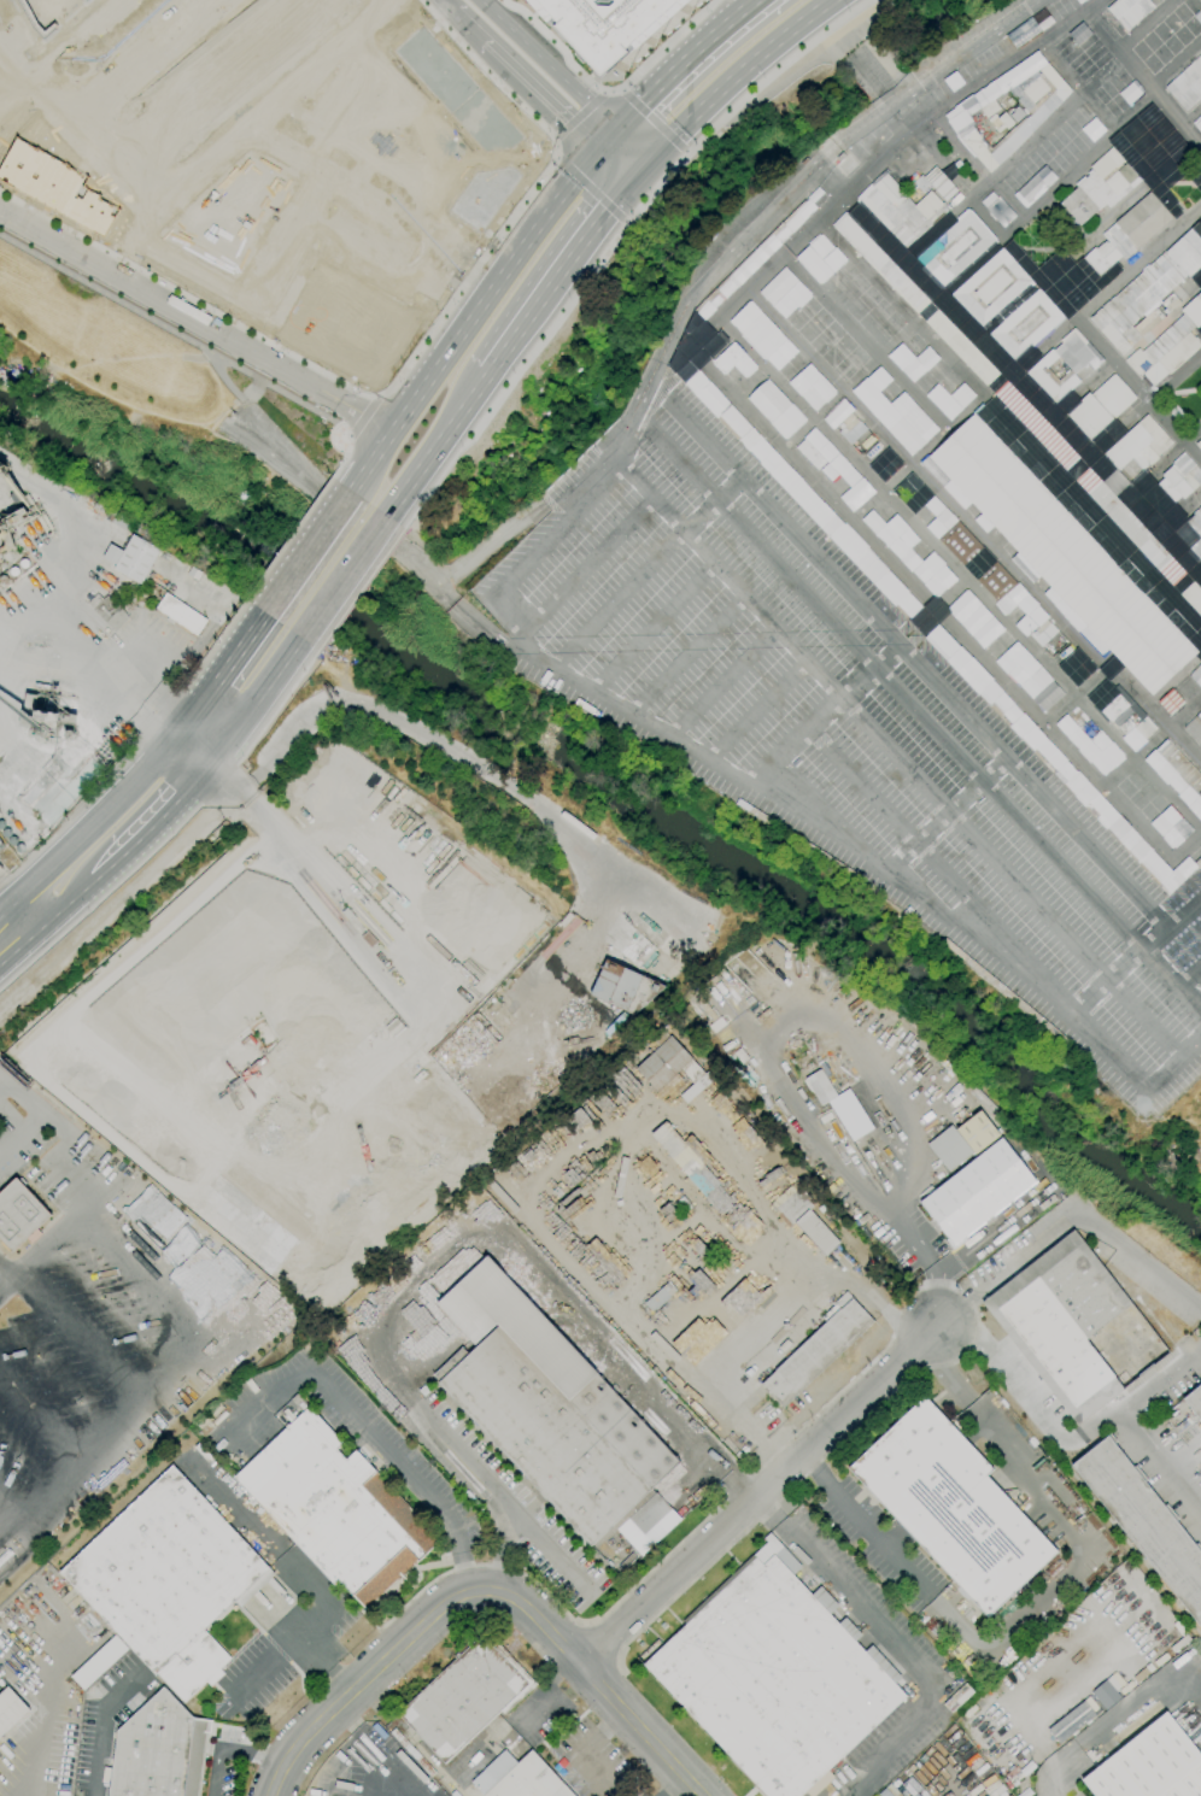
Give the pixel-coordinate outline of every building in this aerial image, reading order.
[(28,23),(40,36),(81,0),(15,0),(28,23)] [(546,23),(526,0),(592,0),(597,5),(609,6),(614,1),(613,0),(686,0),(634,46),(629,41),(622,47),(626,51),(599,75),(555,25),(557,24),(552,17),(546,23)] [(1107,8),(1117,0),(1163,0),(1127,31),(1107,8)] [(391,51),(485,151),(509,146),(514,152),(531,135),(422,20),(391,51)] [(990,174),(976,157),(974,158),(961,143),(956,136),(947,122),(948,121),(944,116),(1039,51),(1048,64),(1047,64),(1072,92),(1038,127),(1015,151),(990,174)] [(1165,86),(1200,53),(1200,100),(1188,112),(1165,86)] [(1017,123),(1009,116),(1014,112),(1013,111),(1018,106),(1025,115),(1017,123)] [(998,134),(996,130),(997,129),(991,122),(990,123),(988,121),(995,113),(997,117),(997,118),(1004,112),(1014,124),(1007,130),(1006,128),(998,134)] [(1192,124),(1200,135),(1200,116),(1192,124)] [(1080,128),(1092,140),(1104,129),(1092,117),(1080,128)] [(98,234),(115,204),(80,183),(88,170),(14,129),(0,154),(0,177),(98,234)] [(909,163),(900,153),(913,140),(922,151),(909,163)] [(1080,227),(1059,204),(1077,188),(1076,187),(1077,186),(1074,184),(1084,176),(1085,178),(1089,175),(1086,174),(1091,170),(1092,171),(1094,171),(1090,168),(1113,148),(1137,177),(1097,211),(1080,227)] [(848,177),(837,168),(848,157),(857,166),(848,177)] [(959,170),(954,165),(959,160),(963,166),(959,170)] [(447,210),(484,234),(525,171),(512,163),(476,166),(447,210)] [(1012,194),(1024,207),(1055,178),(1044,165),(1012,194)] [(945,203),(930,186),(922,193),(913,183),(921,175),(924,177),(936,166),(957,190),(945,203)] [(904,250),(856,199),(872,184),(873,186),(886,174),(903,192),(906,189),(910,195),(907,198),(915,206),(931,192),(943,205),(943,204),(949,210),(904,250)] [(1197,189),(1200,186),(1200,199),(1187,210),(1179,201),(1196,188),(1197,189)] [(807,201),(819,189),(827,198),(815,210),(807,201)] [(1099,292),(1074,265),(1092,250),(1085,242),(1100,228),(1118,213),(1121,217),(1150,192),(1172,218),(1137,248),(1140,251),(1126,263),(1121,257),(1115,263),(1121,270),(1099,292)] [(943,287),(915,259),(969,211),(996,240),(957,275),(943,287)] [(796,213),(805,223),(784,245),(783,245),(771,254),(772,256),(761,266),(750,256),(773,234),(774,235),(796,213)] [(833,229),(846,216),(930,303),(918,313),(833,229)] [(1197,223),(1200,227),(1200,265),(1189,277),(1187,275),(1127,330),(1126,329),(1112,344),(1089,318),(1113,298),(1112,297),(1143,269),(1146,268),(1148,265),(1149,266),(1165,252),(1166,252),(1194,227),(1197,223)] [(820,284),(795,258),(808,246),(833,272),(820,284)] [(961,286),(1002,248),(1065,318),(1015,362),(989,335),(1037,290),(1030,283),(980,328),(950,295),(951,295),(961,286)] [(739,266),(749,277),(737,288),(728,278),(739,266)] [(785,294),(772,309),(757,295),(785,268),(813,295),(799,309),(785,294)] [(1196,297),(1200,292),(1200,326),(1197,329),(1195,327),(1189,331),(1200,345),(1200,347),(1170,375),(1171,377),(1158,391),(1143,375),(1140,377),(1140,376),(1138,378),(1124,363),(1125,362),(1138,348),(1142,352),(1184,315),(1181,310),(1196,297)] [(707,301),(696,312),(704,321),(715,310),(707,301)] [(767,359),(731,322),(750,303),(786,340),(767,359)] [(926,322),(937,311),(953,328),(954,327),(998,375),(986,387),(926,322)] [(1056,405),(1025,374),(1051,350),(1054,351),(1073,333),(1084,345),(1086,344),(1103,362),(1090,374),(1084,366),(1074,376),(1080,383),(1056,405)] [(726,375),(713,362),(734,342),(745,354),(746,353),(757,366),(756,368),(757,370),(748,378),(746,377),(745,378),(733,365),(726,375)] [(843,356),(856,370),(870,357),(857,343),(843,356)] [(830,369),(843,358),(832,345),(819,356),(830,369)] [(912,382),(925,370),(913,358),(900,370),(912,382)] [(760,463),(675,374),(690,360),(774,450),(773,450),(760,463)] [(809,364),(834,392),(815,410),(789,383),(809,364)] [(847,370),(837,364),(831,373),(840,380),(847,370)] [(865,404),(853,391),(880,366),(892,380),(865,404)] [(1090,441),(1065,415),(1089,393),(1090,395),(1114,374),(1136,399),(1121,412),(1125,417),(1117,424),(1114,421),(1090,441)] [(768,380),(805,421),(785,439),(748,399),(768,380)] [(951,418),(975,394),(963,382),(949,396),(936,384),(926,394),(951,418)] [(994,394),(1007,382),(1079,458),(1066,470),(994,394)] [(903,392),(939,429),(921,446),(921,445),(910,454),(875,417),(903,392)] [(851,445),(839,433),(842,430),(838,425),(833,430),(824,421),(844,400),(854,411),(851,413),(859,422),(860,422),(867,429),(851,445)] [(1129,483),(1103,456),(1137,423),(1133,419),(1146,409),(1177,442),(1159,460),(1158,459),(1150,466),(1148,465),(1143,470),(1142,469),(1130,480),(1131,481),(1129,483)] [(1152,695),(1109,651),(1105,656),(1044,593),(1050,588),(997,530),(990,538),(965,510),(971,504),(960,492),(953,499),(942,488),(942,487),(921,464),(973,415),(1197,653),(1152,695)] [(1192,440),(1200,451),(1200,423),(1192,440)] [(853,512),(840,498),(850,488),(826,463),(818,470),(796,448),(804,439),(803,438),(814,428),(875,493),(853,512)] [(836,545),(760,464),(760,463),(773,450),(802,480),(803,480),(824,503),(850,532),(836,545)] [(1183,452),(1200,472),(1200,484),(1183,499),(1181,497),(1172,504),(1155,486),(1164,479),(1161,475),(1171,468),(1170,466),(1173,464),(1172,463),(1183,452)] [(1077,480),(1089,469),(1187,575),(1174,586),(1077,480)] [(2,565),(2,552),(14,548),(14,544),(10,530),(36,518),(52,545),(61,538),(36,492),(18,498),(23,507),(7,515),(0,513),(0,565),(2,565)] [(937,538),(914,515),(933,497),(955,520),(937,538)] [(1200,506),(1200,507),(1200,534),(1200,564),(1170,529),(1177,522),(1178,523),(1190,512),(1193,515),(1200,506)] [(936,600),(922,586),(924,585),(912,571),(912,573),(900,559),(898,560),(886,548),(887,548),(861,520),(872,510),(885,524),(896,515),(920,540),(921,539),(945,564),(944,565),(957,580),(936,600)] [(963,565),(938,539),(957,521),(983,547),(963,565)] [(910,618),(897,605),(895,606),(836,545),(850,532),(909,592),(908,593),(922,608),(910,618)] [(141,585),(113,569),(116,565),(123,551),(133,534),(160,550),(141,585)] [(123,551),(111,544),(102,558),(116,565),(123,551)] [(24,569),(27,568),(28,567),(28,565),(28,564),(27,562),(25,562),(24,560),(23,560),(22,562),(20,563),(19,564),(19,565),(20,568),(22,568),(23,569),(24,569)] [(1042,647),(1029,634),(1027,635),(1017,624),(1015,626),(1006,615),(1007,615),(997,604),(998,603),(978,581),(997,562),(1018,583),(1007,593),(1008,594),(1019,585),(1029,594),(1027,594),(1037,605),(1048,617),(1045,620),(1050,624),(1050,623),(1058,632),(1042,647)] [(198,581),(187,574),(192,565),(203,573),(198,581)] [(14,576),(16,576),(17,575),(18,573),(18,571),(17,570),(16,569),(14,568),(13,568),(11,569),(10,570),(10,571),(10,574),(11,575),(12,576),(13,576),(14,576)] [(1195,583),(1200,590),(1200,616),(1182,594),(1195,583)] [(984,650),(947,610),(967,591),(1004,630),(984,650)] [(197,636),(175,621),(172,624),(165,621),(168,617),(156,609),(166,593),(207,621),(197,636)] [(978,695),(925,638),(938,626),(959,647),(960,646),(994,680),(978,695)] [(1017,641),(1053,680),(1054,680),(1066,692),(1045,712),(995,662),(1017,641)] [(1190,676),(1200,665),(1200,687),(1190,676)] [(1172,716),(1158,703),(1165,695),(1166,695),(1171,691),(1184,703),(1172,716)] [(1112,722),(1101,711),(1119,694),(1130,705),(1112,722)] [(1103,774),(1059,726),(1077,708),(1123,756),(1103,774)] [(1196,716),(1200,712),(1200,746),(1184,728),(1196,716)] [(1084,806),(1073,797),(1074,796),(1021,738),(1019,738),(1010,727),(1024,714),(1099,793),(1084,806)] [(1125,735),(1118,727),(1129,716),(1137,724),(1125,735)] [(1142,744),(1130,733),(1146,717),(1156,728),(1142,744)] [(74,728),(64,733),(66,740),(77,735),(74,728)] [(1176,747),(1200,775),(1200,821),(1188,806),(1189,806),(1168,783),(1166,785),(1143,759),(1154,750),(1168,735),(1178,745),(1176,747)] [(1173,850),(1136,810),(1125,797),(1115,787),(1125,777),(1124,777),(1135,768),(1155,790),(1166,802),(1193,830),(1183,839),(1184,840),(1173,850)] [(1170,894),(1107,828),(1106,830),(1084,806),(1099,793),(1131,828),(1172,871),(1188,857),(1197,868),(1170,894)] [(12,846),(14,846),(16,845),(17,844),(18,843),(17,840),(17,838),(14,837),(13,837),(11,837),(10,838),(8,839),(7,841),(7,843),(8,845),(10,846),(12,846)] [(18,853),(20,853),(23,853),(24,852),(25,851),(25,849),(25,847),(24,845),(23,844),(20,844),(18,844),(17,845),(16,847),(16,849),(16,851),(17,852),(18,853)] [(605,959),(666,987),(634,1015),(590,994),(605,959)] [(502,1035),(487,1021),(487,1020),(479,1011),(492,997),(502,1006),(503,1006),(519,1021),(511,1028),(509,1027),(502,1035)] [(693,1084),(681,1070),(657,1092),(635,1069),(658,1046),(650,1038),(656,1032),(655,1031),(660,1026),(670,1037),(670,1035),(692,1060),(705,1074),(708,1072),(715,1079),(686,1104),(680,1096),(693,1084)] [(820,1069),(803,1079),(821,1109),(838,1098),(820,1069)] [(948,1172),(926,1144),(951,1126),(955,1131),(980,1110),(1000,1135),(976,1155),(973,1152),(948,1172)] [(954,1246),(920,1202),(1002,1138),(1036,1182),(954,1246)] [(12,1252),(0,1239),(0,1193),(17,1178),(19,1180),(22,1178),(27,1182),(23,1186),(51,1216),(12,1252)] [(826,1256),(795,1222),(789,1228),(778,1215),(775,1216),(768,1209),(791,1187),(801,1197),(804,1193),(815,1205),(810,1210),(840,1243),(826,1256)] [(1078,1425),(982,1302),(1073,1229),(1170,1352),(1078,1425)] [(226,1251),(211,1268),(183,1243),(159,1271),(220,1324),(259,1279),(226,1251)] [(676,1254),(685,1265),(697,1254),(688,1243),(676,1254)] [(628,1519),(614,1532),(610,1527),(591,1546),(438,1383),(499,1326),(497,1325),(475,1345),(437,1304),(487,1256),(598,1374),(569,1401),(569,1402),(598,1375),(679,1462),(651,1487),(656,1493),(628,1519)] [(694,1270),(715,1289),(723,1279),(703,1261),(694,1270)] [(648,1317),(638,1307),(644,1303),(668,1281),(678,1291),(648,1317)] [(783,1407),(762,1384),(775,1372),(774,1371),(839,1309),(840,1310),(853,1299),(873,1322),(783,1407)] [(670,1348),(690,1368),(734,1324),(713,1304),(670,1348)] [(1183,1399),(1200,1384),(1200,1422),(1183,1399)] [(367,1610),(346,1589),(341,1593),(234,1478),(303,1413),(291,1399),(298,1393),(310,1407),(309,1408),(342,1444),(335,1450),(345,1461),(357,1450),(441,1540),(367,1610)] [(988,1618),(848,1469),(924,1397),(991,1471),(985,1477),(1056,1553),(988,1618)] [(1197,1544),(1200,1548),(1200,1628),(1071,1466),(1109,1433),(1117,1442),(1113,1444),(1132,1468),(1136,1466),(1147,1480),(1144,1483),(1164,1507),(1166,1504),(1178,1519),(1174,1521),(1195,1546),(1197,1544)] [(184,1703),(157,1674),(156,1674),(60,1573),(131,1506),(127,1499),(133,1493),(137,1499),(174,1466),(269,1567),(269,1568),(275,1575),(241,1607),(235,1600),(203,1630),(230,1659),(219,1669),(223,1674),(211,1686),(206,1681),(184,1703)] [(656,1493),(672,1509),(643,1536),(628,1519),(656,1493)] [(834,1778),(815,1795),(808,1795),(804,1792),(800,1795),(767,1795),(643,1665),(686,1625),(682,1621),(752,1555),(763,1566),(783,1546),(802,1567),(792,1575),(812,1596),(820,1586),(838,1606),(830,1615),(838,1625),(845,1618),(862,1636),(855,1642),(865,1653),(872,1645),(902,1678),(895,1684),(906,1697),(839,1760),(842,1763),(831,1774),(834,1778)] [(48,1584),(37,1572),(47,1562),(59,1574),(48,1584)] [(444,1763),(397,1714),(481,1634),(492,1647),(497,1642),(537,1685),(504,1715),(500,1710),(444,1763)] [(83,1691),(71,1677),(115,1636),(128,1650),(83,1691)] [(1120,1698),(1106,1679),(1090,1691),(1103,1710),(1120,1698)] [(29,1710),(0,1738),(0,1694),(8,1686),(29,1710)] [(209,1732),(199,1795),(109,1795),(117,1731),(164,1686),(193,1719),(211,1721),(210,1733),(209,1732)] [(1057,1744),(1094,1715),(1083,1701),(1046,1729),(1057,1744)] [(1166,1713),(1200,1757),(1200,1795),(1094,1795),(1082,1780),(1166,1713)] [(532,1750),(575,1795),(483,1795),(470,1783),(485,1769),(497,1783),(532,1750)]
